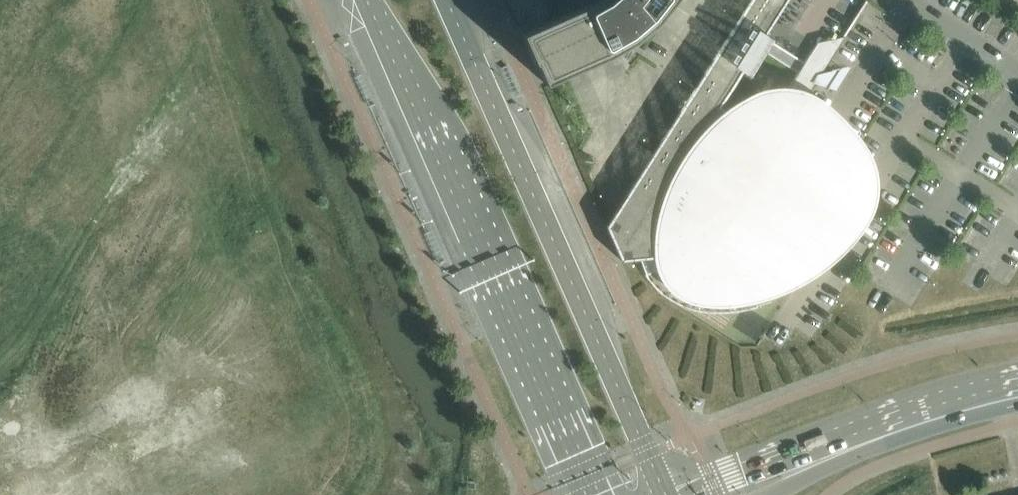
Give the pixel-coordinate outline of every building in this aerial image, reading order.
[(588,6),(522,35),(534,64),(536,63),(545,84),(609,57),(635,42),(658,22),(673,3),(674,0),(598,0),(588,6)] [(816,96),(813,95),(807,92),(797,89),(788,88),(784,88),(777,88),(770,88),(764,89),(759,90),(753,92),(748,94),(744,96),(740,98),(735,101),(732,104),(729,106),(725,110),(722,109),(752,63),(755,65),(765,50),(758,46),(787,0),(750,0),(606,226),(622,261),(654,258),(654,262),(655,267),(657,271),(659,275),(661,279),(663,282),(665,285),(668,288),(671,292),(674,294),(678,297),(681,299),(684,301),(689,303),(692,304),(696,305),(697,305),(708,307),(719,307),(729,307),(739,306),(742,306),(747,305),(753,303),(759,302),(768,299),(774,297),(782,294),(790,290),(797,287),(805,283),(811,279),(818,275),(821,273),(828,268),(833,264),(839,258),(845,253),(851,247),(855,242),(858,238),(862,233),(866,226),(869,221),(872,215),(875,209),(876,205),(877,201),(879,196),(879,192),(878,187),(878,184),(878,181),(877,177),(876,173),(875,169),(874,166),(872,160),(870,154),(866,146),(864,142),(862,139),(859,134),(856,131),(852,125),(848,120),(841,114),(836,110),(830,105),(827,103),(822,100),(816,96)]
